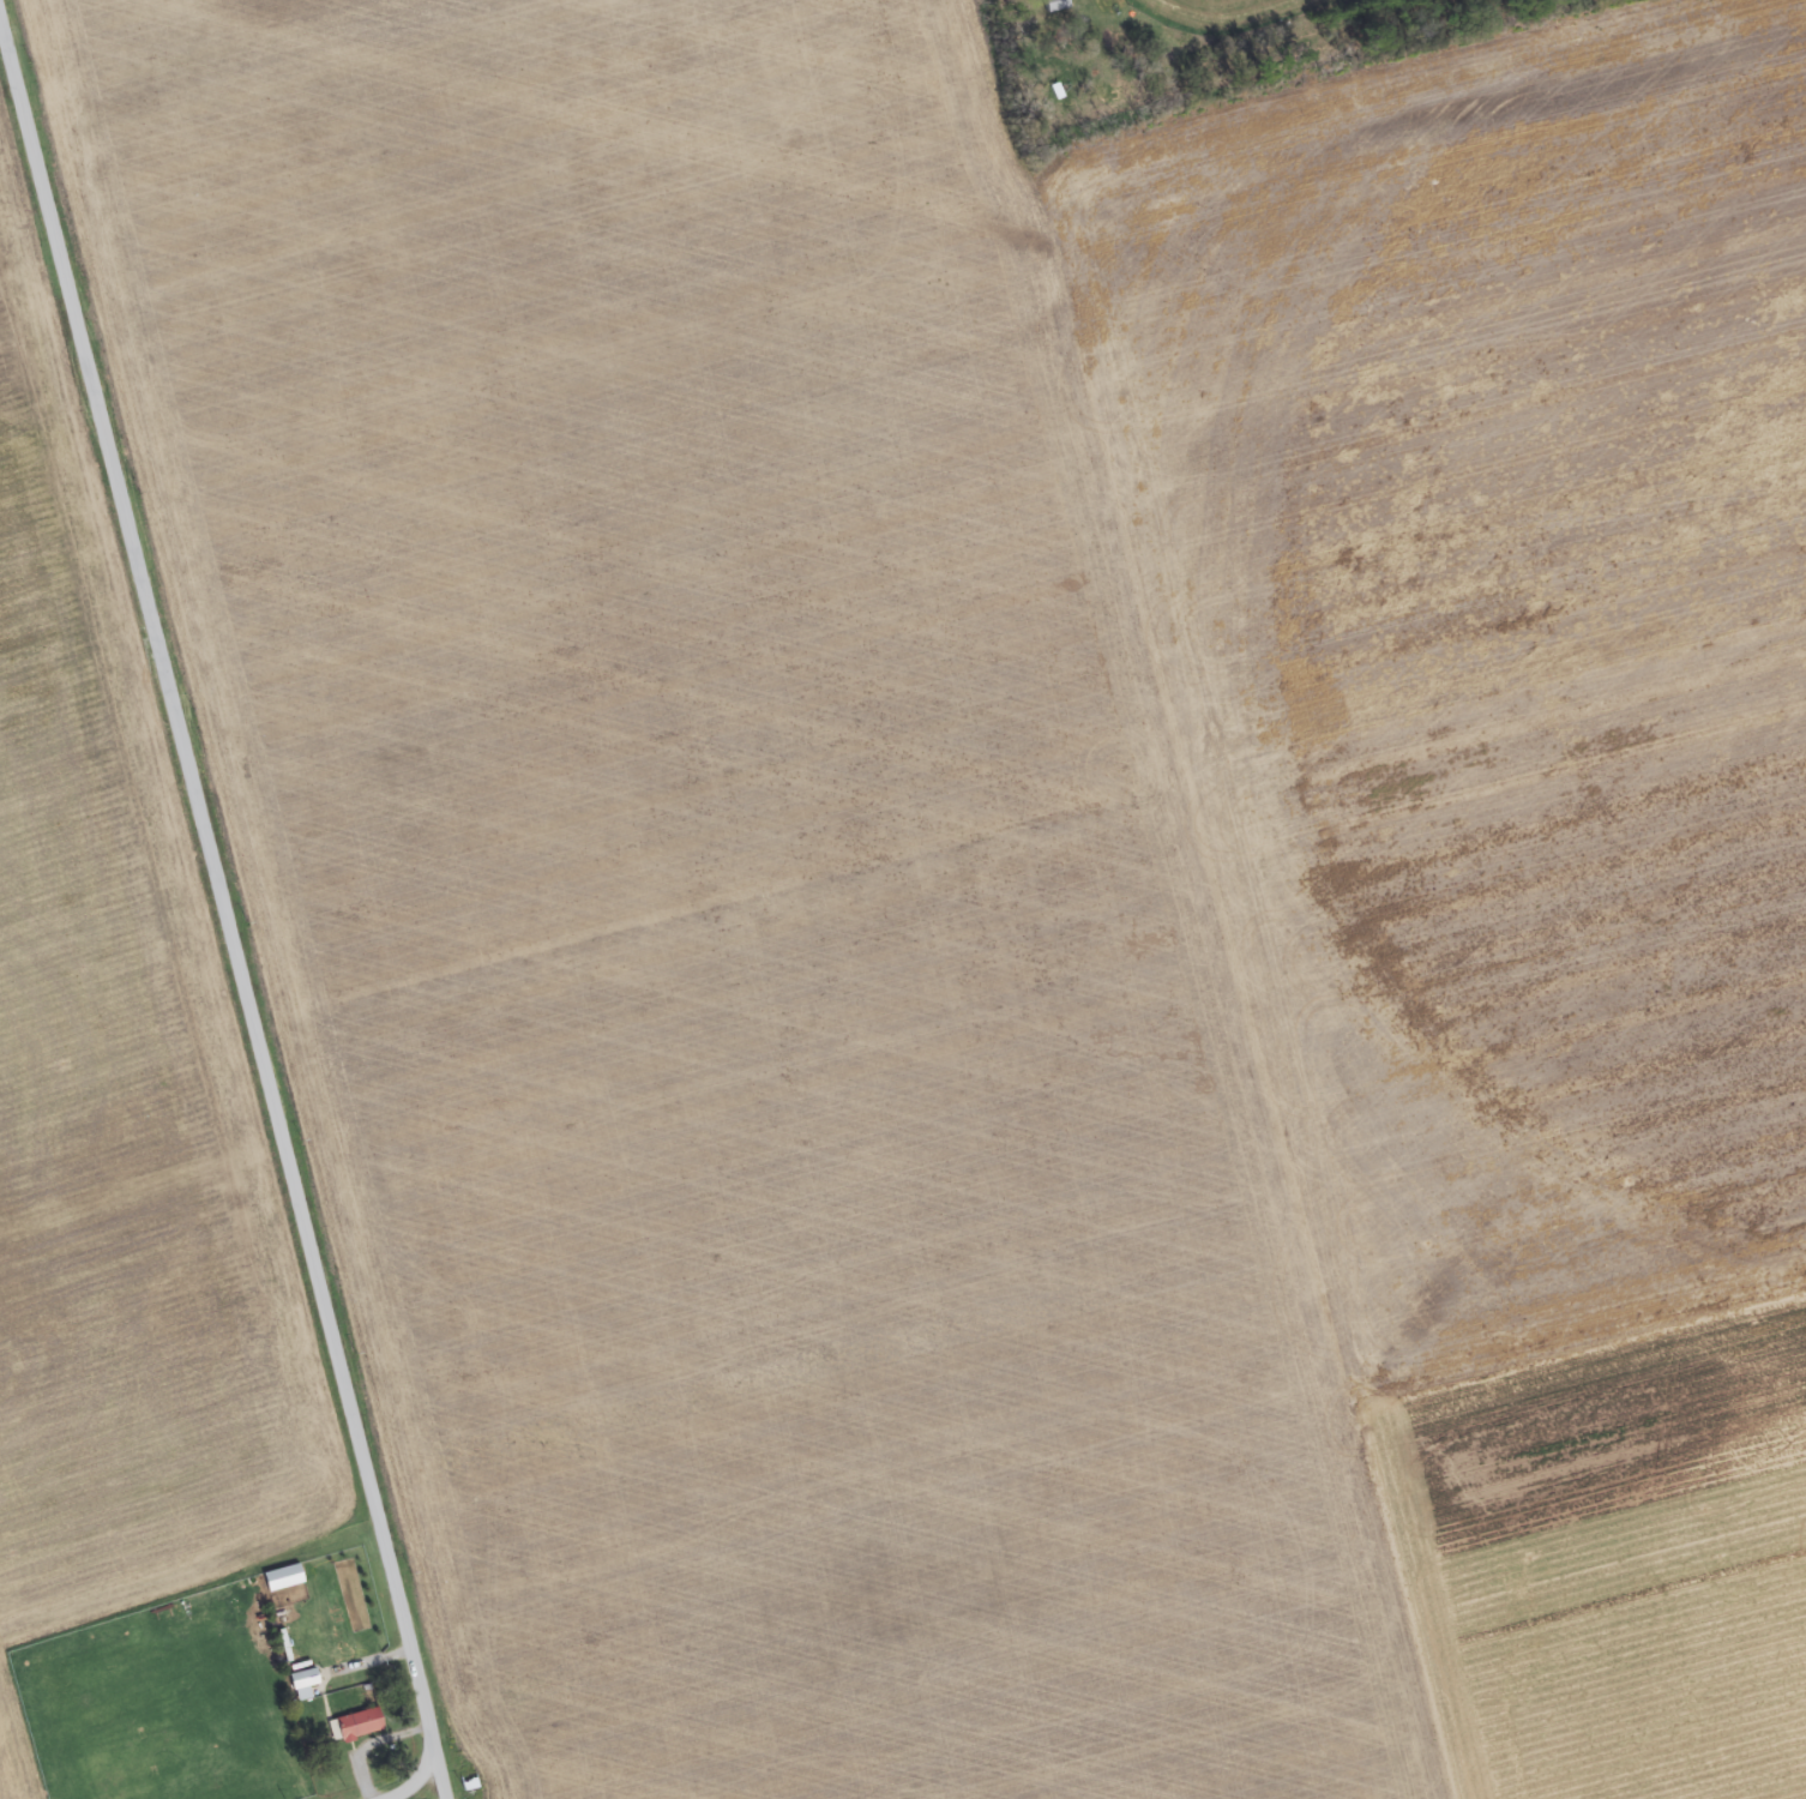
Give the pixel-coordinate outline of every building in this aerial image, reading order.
[(265,1574),(271,1593),(306,1582),(300,1563),(265,1574)] [(322,1684),(317,1668),(291,1676),(296,1691),(322,1684)] [(386,1727),(379,1707),(334,1722),(341,1743),(386,1727)]
